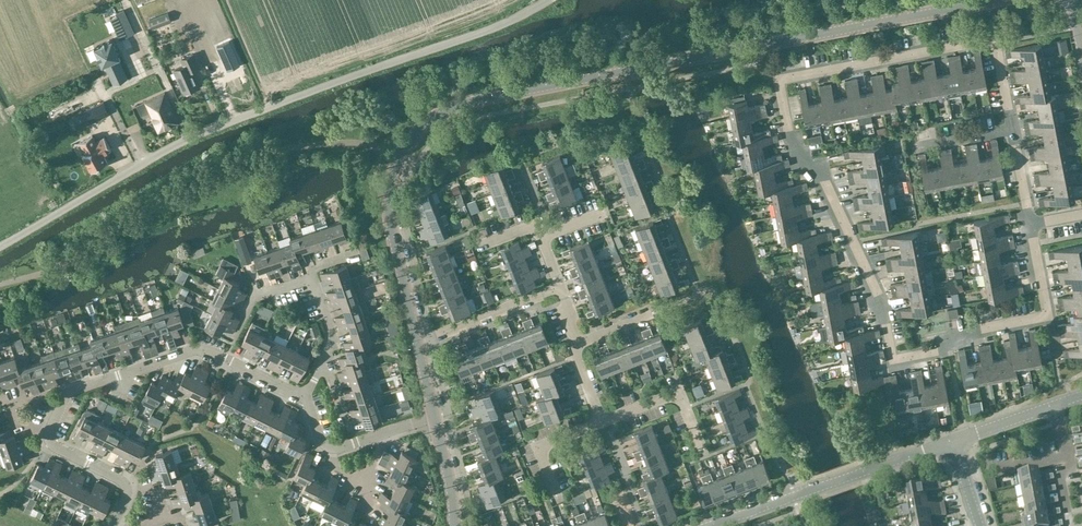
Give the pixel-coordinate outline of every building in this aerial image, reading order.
[(154,30),(168,23),(173,21),(169,12),(150,21),(154,30)] [(122,25),(116,29),(120,39),(127,36),(122,25)] [(105,64),(112,77),(124,71),(118,58),(121,57),(112,38),(94,47),(102,65),(105,64)] [(1023,53),(1024,60),(1043,57),(1040,43),(1005,50),(1007,56),(1023,53)] [(976,67),(970,69),(973,87),(986,85),(980,49),(973,50),(976,67)] [(183,65),(174,69),(185,92),(199,86),(192,71),(201,67),(194,53),(181,59),(183,65)] [(973,87),(970,69),(963,70),(959,53),(954,54),(960,90),(973,87)] [(947,92),(960,90),(954,54),(948,55),(951,72),(944,74),(947,92)] [(1010,76),(1045,69),(1043,57),(1024,60),(1026,67),(1009,70),(1010,76)] [(934,95),(947,92),(944,74),(937,75),(934,58),(927,59),(934,95)] [(925,77),(918,78),(921,97),(934,95),(927,59),(921,60),(925,77)] [(921,97),(918,78),(911,80),(907,63),(902,64),(908,99),(921,97)] [(891,83),(892,88),(895,102),(896,102),(908,99),(902,64),(896,65),(899,82),(891,83)] [(1048,82),(1045,69),(1010,76),(1011,82),(1028,79),(1029,86),(1048,82)] [(882,72),(877,73),(883,109),(897,107),(896,102),(895,102),(892,88),(886,89),(882,72)] [(883,109),(877,73),(871,75),(874,91),(867,93),(870,111),(883,109)] [(858,114),(870,111),(867,93),(860,94),(857,78),(851,79),(858,114)] [(844,116),(858,114),(851,79),(845,80),(848,96),(841,97),(844,116)] [(831,82),(825,83),(832,119),(844,116),(841,97),(834,99),(831,82)] [(1015,102),(1020,101),(1051,95),(1050,95),(1048,82),(1029,86),(1031,93),(1014,96),(1015,102)] [(832,119),(825,83),(819,85),(822,101),(815,103),(819,121),(832,119)] [(806,124),(819,121),(815,103),(808,104),(805,87),(799,88),(806,124)] [(145,101),(152,116),(159,131),(178,122),(164,92),(145,101)] [(1037,104),(1039,111),(1057,108),(1055,94),(1050,95),(1051,95),(1020,101),(1021,107),(1037,104)] [(106,97),(98,101),(102,108),(110,104),(106,97)] [(728,103),(731,116),(766,109),(765,103),(748,106),(747,99),(728,103)] [(1057,108),(1039,111),(1040,118),(1023,121),(1025,127),(1060,120),(1057,108)] [(73,116),(78,127),(85,124),(93,120),(88,109),(73,116)] [(766,109),(731,116),(733,129),(752,125),(750,118),(767,115),(766,109)] [(1062,133),(1060,120),(1025,127),(1026,133),(1042,130),(1044,137),(1062,133)] [(753,132),(752,125),(733,129),(736,142),(742,141),(742,140),(771,135),(770,129),(753,132)] [(742,141),(744,154),(763,150),(762,143),(778,140),(777,133),(771,135),(742,140),(742,141)] [(1028,147),(1029,153),(1065,146),(1062,133),(1044,137),(1045,144),(1028,147)] [(92,134),(80,141),(86,153),(83,155),(92,171),(105,163),(108,162),(103,153),(111,148),(104,136),(104,137),(96,142),(92,134)] [(993,156),(986,157),(990,176),(1003,173),(997,138),(990,139),(993,156)] [(610,149),(614,160),(633,153),(630,146),(638,144),(636,139),(629,142),(610,149)] [(976,142),(970,143),(977,179),(990,176),(986,157),(979,159),(976,142)] [(977,179),(970,143),(964,144),(968,161),(961,162),(964,181),(977,179)] [(861,154),(863,161),(881,157),(879,144),(844,151),(845,157),(861,154)] [(1047,156),(1049,163),(1067,159),(1065,146),(1029,153),(1031,159),(1047,156)] [(951,183),(964,181),(961,162),(954,164),(951,147),(945,148),(951,183)] [(939,186),(951,183),(945,148),(939,149),(942,166),(935,167),(939,186)] [(763,150),(744,154),(747,167),(753,166),(753,165),(782,159),(781,153),(764,157),(763,150)] [(925,188),(939,186),(935,167),(928,168),(925,152),(919,153),(925,188)] [(633,153),(614,160),(618,171),(645,161),(643,157),(636,160),(633,153)] [(537,171),(539,175),(564,165),(560,154),(542,161),(545,168),(537,171)] [(848,171),(849,177),(884,170),(881,157),(863,161),(864,168),(848,171)] [(789,158),(782,159),(753,165),(753,166),(756,178),(774,174),(773,167),(790,164),(789,158)] [(1067,159),(1049,163),(1050,169),(1033,173),(1034,179),(1070,172),(1067,159)] [(647,165),(645,161),(618,171),(622,182),(641,175),(639,168),(647,165)] [(484,170),(488,181),(514,171),(512,167),(504,170),(502,163),(484,170)] [(548,176),(551,183),(569,176),(564,165),(539,175),(541,179),(548,176)] [(884,170),(849,177),(850,183),(866,179),(868,186),(886,183),(884,170)] [(488,181),(493,192),(510,185),(508,179),(515,176),(514,171),(488,181)] [(1072,185),(1070,172),(1034,179),(1035,185),(1052,181),(1054,188),(1072,185)] [(776,181),(774,174),(756,178),(758,192),(771,189),(771,188),(794,184),(792,178),(776,181)] [(641,175),(622,182),(627,193),(653,183),(652,178),(644,181),(641,175)] [(546,193),(547,197),(573,187),(569,176),(551,183),(553,190),(546,193)] [(909,179),(903,180),(905,190),(911,189),(909,179)] [(771,189),(774,202),(792,198),(791,191),(808,188),(806,181),(794,184),(771,188),(771,189)] [(655,187),(653,183),(627,193),(631,204),(650,197),(647,190),(655,187)] [(889,196),(886,183),(868,186),(869,193),(852,197),(854,202),(889,196)] [(510,185),(493,192),(497,203),(522,193),(520,189),(513,192),(510,185)] [(1075,198),(1072,185),(1054,188),(1055,195),(1038,199),(1039,205),(1075,198)] [(577,198),(573,187),(547,197),(549,201),(557,198),(560,205),(577,198)] [(409,208),(411,212),(436,202),(431,191),(414,198),(416,205),(409,208)] [(524,197),(522,193),(497,203),(501,214),(519,207),(516,200),(524,197)] [(891,209),(889,196),(854,202),(855,208),(871,205),(872,212),(891,209)] [(652,203),(650,197),(631,204),(635,215),(654,208),(662,205),(660,200),(652,203)] [(774,202),(776,215),(812,208),(810,202),(794,205),(792,198),(774,202)] [(419,213),(422,220),(440,213),(436,202),(411,212),(412,216),(419,213)] [(779,227),(797,224),(796,217),(813,214),(812,208),(776,215),(779,227)] [(464,217),(463,213),(453,217),(450,209),(446,210),(449,222),(464,217)] [(894,222),(891,209),(872,212),(874,219),(857,222),(858,228),(894,222)] [(418,230),(419,233),(444,224),(440,213),(422,220),(425,227),(418,230)] [(974,220),(976,233),(995,230),(993,223),(1010,220),(1009,214),(974,220)] [(635,227),(640,238),(657,231),(655,225),(663,222),(661,217),(653,220),(635,227)] [(341,220),(328,224),(333,240),(339,238),(341,241),(348,239),(341,220)] [(328,224),(316,228),(322,247),(329,245),(328,242),(333,240),(328,224)] [(449,236),(444,224),(419,233),(421,237),(428,234),(431,243),(449,236)] [(799,231),(797,224),(779,227),(781,241),(796,238),(796,237),(817,233),(815,228),(799,231)] [(316,250),(322,247),(316,228),(303,232),(309,248),(315,246),(316,250)] [(976,233),(979,246),(1014,240),(1013,234),(996,237),(995,230),(976,233)] [(657,231),(640,238),(644,249),(669,239),(668,235),(660,238),(657,231)] [(796,238),(799,250),(817,247),(816,240),(833,237),(831,231),(817,233),(796,237),(796,238)] [(899,241),(900,248),(919,244),(917,231),(882,238),(883,244),(899,241)] [(303,250),(309,248),(303,232),(290,237),(292,242),(293,241),(300,262),(306,260),(303,250)] [(962,232),(951,233),(952,246),(964,245),(962,232)] [(572,251),(574,258),(593,250),(589,239),(570,247),(562,250),(564,254),(572,251)] [(671,243),(669,239),(644,249),(648,260),(666,253),(663,246),(671,243)] [(501,247),(505,258),(530,248),(529,245),(521,247),(518,240),(501,247)] [(981,259),(999,256),(998,249),(1015,246),(1014,240),(979,246),(981,259)] [(293,241),(292,242),(280,246),(286,261),(292,259),(295,269),(302,267),(300,262),(293,241)] [(365,242),(358,244),(363,258),(370,256),(365,242)] [(422,261),(423,265),(450,255),(445,244),(427,251),(429,258),(422,261)] [(885,258),(886,264),(922,257),(919,244),(900,248),(902,255),(885,258)] [(1067,261),(1081,258),(1081,245),(1048,251),(1049,257),(1066,254),(1067,261)] [(280,246),(268,250),(277,276),(283,273),(280,263),(286,261),(280,246)] [(801,263),(836,257),(835,251),(819,254),(817,247),(799,250),(801,263)] [(505,258),(509,269),(527,262),(524,255),(532,252),(530,248),(505,258)] [(270,278),(277,276),(268,250),(255,254),(260,270),(267,268),(270,278)] [(569,267),(571,272),(597,261),(593,250),(574,258),(577,264),(569,267)] [(666,253),(648,260),(653,271),(678,261),(676,256),(669,259),(666,253)] [(433,267),(435,273),(454,266),(450,255),(423,265),(425,270),(433,267)] [(1001,262),(999,256),(981,259),(983,272),(1019,265),(1018,259),(1001,262)] [(838,263),(836,257),(801,263),(804,276),(822,273),(821,266),(838,263)] [(922,257),(886,264),(887,270),(904,267),(905,274),(924,270),(922,257)] [(1053,277),(1081,272),(1081,258),(1067,261),(1069,268),(1052,271),(1053,277)] [(602,272),(597,261),(571,272),(573,276),(580,273),(583,280),(602,272)] [(680,265),(678,261),(653,271),(657,281),(675,275),(672,268),(680,265)] [(527,262),(509,269),(514,280),(539,270),(537,266),(530,269),(527,262)] [(333,276),(335,282),(351,277),(346,264),(321,273),(323,280),(333,276)] [(1020,271),(1019,265),(983,272),(986,285),(1004,282),(1003,275),(1020,271)] [(430,283),(432,287),(458,277),(454,266),(435,273),(438,280),(430,283)] [(540,274),(539,270),(514,280),(518,291),(536,284),(533,277),(540,274)] [(890,284),(891,290),(927,283),(924,270),(905,274),(907,280),(890,284)] [(578,289),(580,293),(606,283),(602,272),(583,280),(586,286),(578,289)] [(1072,287),(1081,285),(1081,272),(1053,277),(1054,283),(1071,280),(1072,287)] [(822,273),(804,276),(806,290),(819,287),(819,286),(841,282),(840,277),(824,280),(822,273)] [(225,275),(219,287),(243,299),(246,293),(237,288),(240,282),(225,275)] [(677,281),(675,275),(657,281),(661,293),(679,286),(679,285),(686,283),(685,278),(677,281)] [(327,291),(329,298),(355,289),(351,277),(335,282),(337,288),(327,291)] [(463,287),(458,277),(432,287),(434,291),(441,288),(444,295),(463,287)] [(854,280),(841,282),(819,286),(819,287),(821,300),(840,296),(839,289),(856,286),(854,280)] [(1006,288),(1004,282),(986,285),(988,298),(1024,292),(1023,285),(1006,288)] [(610,294),(606,283),(580,293),(581,298),(589,295),(591,301),(610,294)] [(927,283),(891,290),(893,296),(909,292),(910,299),(929,296),(927,283)] [(494,285),(487,289),(492,298),(499,294),(494,285)] [(1072,287),(1074,294),(1057,297),(1058,303),(1081,298),(1081,285),(1072,287)] [(240,305),(243,299),(219,287),(213,299),(217,302),(218,301),(228,306),(231,300),(240,305)] [(439,305),(440,309),(467,298),(463,287),(444,295),(446,301),(439,305)] [(359,302),(355,289),(329,298),(331,305),(341,301),(343,307),(359,302)] [(615,305),(610,294),(591,301),(594,308),(586,311),(588,315),(596,312),(615,305)] [(821,300),(824,313),(859,306),(858,300),(841,303),(840,296),(821,300)] [(932,309),(929,296),(910,299),(912,306),(895,309),(896,316),(932,309)] [(471,309),(467,298),(440,309),(442,313),(450,310),(452,317),(471,309)] [(1058,303),(1059,309),(1076,306),(1077,312),(1081,312),(1081,298),(1058,303)] [(338,323),(363,314),(369,312),(365,300),(359,302),(343,307),(345,313),(335,316),(338,323)] [(233,308),(228,306),(218,301),(217,302),(212,313),(236,325),(239,319),(230,314),(233,308)] [(178,306),(165,311),(174,337),(180,334),(177,324),(184,322),(178,306)] [(826,325),(845,322),(844,315),(860,312),(859,306),(824,313),(826,325)] [(949,317),(958,315),(957,307),(947,308),(949,317)] [(165,311),(153,315),(158,331),(164,329),(167,339),(174,337),(165,311)] [(1077,312),(1073,313),(1074,321),(1058,324),(1059,330),(1081,325),(1081,312),(1077,312)] [(236,325),(212,313),(206,325),(221,332),(224,326),(233,331),(236,325)] [(350,326),(352,332),(367,327),(363,314),(338,323),(340,329),(350,326)] [(152,333),(158,331),(153,315),(140,319),(141,322),(149,345),(150,345),(156,343),(152,333)] [(531,317),(527,318),(537,345),(548,340),(541,321),(534,324),(531,317)] [(526,327),(519,330),(526,349),(537,345),(527,318),(523,320),(526,327)] [(683,325),(688,336),(713,326),(711,322),(704,325),(701,318),(683,325)] [(141,322),(129,326),(134,342),(140,340),(146,357),(153,354),(150,345),(149,345),(141,322)] [(846,329),(845,322),(826,325),(829,339),(844,336),(844,335),(864,331),(863,325),(846,329)] [(509,325),(505,327),(515,353),(526,349),(519,330),(512,333),(509,325)] [(1059,330),(1060,336),(1077,333),(1078,339),(1081,339),(1081,325),(1059,330)] [(128,344),(134,342),(129,326),(117,330),(125,356),(128,363),(134,361),(128,344)] [(244,354),(250,357),(262,333),(250,326),(242,341),(249,344),(244,354)] [(650,326),(646,328),(656,353),(667,349),(660,331),(653,334),(650,326)] [(713,326),(688,336),(692,347),(709,340),(707,333),(715,330),(713,326)] [(372,340),(367,327),(352,332),(354,338),(344,341),(346,348),(362,343),(372,340)] [(505,357),(515,353),(505,327),(501,328),(504,336),(497,338),(505,357)] [(1025,346),(1028,365),(1042,362),(1035,327),(1028,328),(1031,345),(1025,346)] [(644,337),(638,340),(645,357),(656,353),(646,328),(641,329),(644,337)] [(844,336),(846,348),(865,345),(864,338),(880,335),(879,328),(864,331),(844,335),(844,336)] [(119,358),(125,356),(117,330),(104,334),(109,350),(115,348),(119,358)] [(1008,332),(1010,338),(1015,367),(1016,367),(1028,365),(1025,346),(1018,348),(1015,331),(1008,332)] [(261,351),(266,353),(274,338),(262,333),(250,357),(256,360),(261,351)] [(103,352),(109,350),(104,334),(91,339),(93,344),(93,343),(100,364),(101,364),(107,362),(103,352)] [(488,334),(483,335),(494,362),(505,357),(497,338),(491,341),(488,334)] [(628,334),(624,336),(634,361),(645,357),(638,340),(631,342),(628,334)] [(483,366),(494,362),(483,335),(479,337),(482,344),(475,347),(483,366)] [(623,366),(634,361),(624,336),(620,338),(623,345),(616,348),(623,366)] [(267,365),(274,369),(286,344),(274,338),(266,353),(272,356),(267,365)] [(1007,357),(1000,358),(1004,376),(1017,374),(1016,367),(1015,367),(1010,338),(1004,340),(1007,357)] [(1078,339),(1079,346),(1063,349),(1064,356),(1081,353),(1081,339),(1078,339)] [(712,347),(709,340),(692,347),(696,358),(705,354),(721,348),(720,344),(712,347)] [(472,370),(483,366),(475,347),(469,349),(466,342),(462,344),(472,370)] [(1004,376),(1000,358),(993,359),(990,342),(984,344),(991,379),(1004,376)] [(93,344),(81,348),(86,363),(92,361),(95,371),(103,369),(101,364),(100,364),(93,343),(93,344)] [(341,364),(345,363),(345,362),(361,357),(366,356),(362,343),(346,348),(348,354),(338,357),(341,364)] [(607,343),(602,344),(612,370),(623,366),(616,348),(610,351),(607,343)] [(284,362),(290,365),(297,350),(286,344),(274,369),(280,372),(284,362)] [(461,375),(472,370),(462,344),(457,345),(460,353),(453,356),(461,375)] [(601,374),(612,370),(602,344),(598,346),(601,354),(594,357),(601,374)] [(978,381),(991,379),(984,344),(978,345),(981,361),(974,363),(978,381)] [(849,361),(884,355),(883,349),(866,352),(865,345),(846,348),(849,361)] [(705,354),(709,365),(734,356),(733,351),(725,354),(722,347),(721,348),(705,354)] [(965,384),(978,381),(974,363),(968,364),(964,347),(958,349),(965,384)] [(81,348),(68,352),(77,378),(83,375),(80,366),(86,363),(81,348)] [(553,353),(557,360),(565,357),(562,349),(553,353)] [(310,356),(297,350),(290,365),(295,368),(291,377),(298,380),(310,356)] [(68,352),(56,356),(61,372),(67,370),(70,380),(77,378),(68,352)] [(885,360),(884,355),(849,361),(851,374),(870,371),(868,364),(885,360)] [(15,356),(2,360),(11,386),(17,384),(14,374),(19,372),(20,372),(19,369),(19,368),(15,356)] [(56,356),(43,360),(52,386),(58,384),(55,374),(61,372),(56,356)] [(734,356),(709,365),(713,376),(731,369),(728,363),(736,360),(734,356)] [(337,371),(340,378),(365,369),(361,357),(345,362),(345,363),(347,368),(337,371)] [(11,386),(2,360),(0,361),(0,379),(1,378),(4,388),(11,386)] [(45,388),(52,386),(43,360),(31,364),(36,380),(37,380),(42,378),(45,388)] [(536,373),(541,384),(559,377),(556,371),(564,368),(562,363),(554,366),(536,373)] [(40,390),(37,380),(36,380),(31,364),(19,368),(19,369),(20,372),(19,372),(23,385),(30,382),(33,392),(40,390)] [(190,392),(203,368),(196,364),(192,374),(186,371),(184,373),(185,374),(179,386),(179,387),(190,392)] [(938,382),(931,384),(935,402),(948,399),(941,364),(935,366),(938,382)] [(209,371),(203,368),(190,392),(203,398),(210,383),(204,380),(209,371)] [(935,402),(931,384),(924,385),(921,368),(915,369),(922,404),(935,402)] [(369,382),(365,369),(340,378),(342,384),(352,381),(353,387),(354,387),(369,382)] [(733,376),(731,369),(713,376),(717,387),(735,381),(735,380),(743,377),(741,373),(733,376)] [(909,407),(922,404),(915,369),(909,370),(913,387),(906,388),(909,407)] [(173,398),(179,387),(179,386),(185,374),(184,373),(179,370),(174,380),(169,377),(161,392),(162,392),(173,398)] [(854,388),(884,382),(897,379),(895,373),(871,377),(870,371),(851,374),(854,388)] [(93,374),(85,377),(87,382),(95,379),(93,374)] [(154,407),(162,392),(161,392),(169,377),(162,374),(158,383),(152,380),(144,396),(142,400),(143,402),(154,407)] [(559,377),(541,384),(545,395),(563,388),(571,385),(569,381),(561,384),(559,377)] [(896,410),(909,407),(906,388),(899,390),(897,379),(884,382),(885,389),(892,388),(896,410)] [(230,413),(232,409),(244,384),(238,381),(233,391),(227,388),(220,403),(222,404),(222,405),(222,407),(222,408),(223,408),(224,410),(225,411),(227,411),(230,413)] [(356,394),(358,399),(374,394),(369,382),(354,387),(353,387),(344,390),(346,397),(356,394)] [(232,409),(244,415),(251,400),(246,397),(250,387),(244,384),(232,409)] [(536,398),(541,410),(559,402),(557,396),(565,393),(563,388),(545,395),(536,398)] [(715,398),(719,409),(737,402),(734,395),(741,392),(740,388),(715,398)] [(471,407),(472,410),(497,401),(493,389),(475,397),(478,404),(471,407)] [(251,400),(244,415),(256,420),(268,396),(262,393),(257,402),(251,400)] [(350,409),(352,415),(378,406),(374,394),(358,399),(360,405),(350,409)] [(274,399),(268,396),(256,420),(267,426),(275,411),(269,408),(274,399)] [(408,400),(402,401),(404,409),(410,408),(408,400)] [(502,412),(497,401),(472,410),(474,414),(481,411),(484,418),(491,416),(502,412)] [(562,409),(559,402),(541,410),(545,421),(564,413),(571,410),(570,406),(562,409)] [(737,402),(719,409),(723,420),(748,410),(747,406),(739,409),(737,402)] [(981,403),(969,405),(970,411),(982,409),(981,403)] [(275,411),(267,426),(279,432),(291,408),(285,405),(280,414),(275,411)] [(382,419),(378,406),(352,415),(354,422),(364,418),(366,425),(382,419)] [(297,411),(291,408),(279,432),(290,438),(291,438),(298,423),(293,420),(297,411)] [(90,435),(98,421),(101,415),(90,410),(88,409),(86,409),(84,410),(83,411),(78,422),(81,424),(73,439),(80,442),(85,433),(90,435)] [(750,414),(748,410),(723,420),(728,431),(745,424),(743,417),(750,414)] [(468,432),(470,437),(495,427),(491,416),(484,418),(473,422),(476,429),(468,432)] [(551,429),(562,424),(559,416),(548,420),(551,429)] [(91,448),(97,451),(110,426),(98,421),(90,435),(96,438),(91,448)] [(291,438),(290,438),(286,447),(299,453),(306,438),(300,435),(305,426),(298,423),(291,438)] [(636,435),(639,442),(656,435),(652,423),(634,430),(634,431),(627,434),(628,438),(636,435)] [(748,431),(745,424),(728,431),(732,442),(757,432),(755,428),(748,431)] [(108,444),(114,447),(121,432),(110,426),(97,451),(104,454),(108,444)] [(479,438),(482,445),(499,438),(495,427),(470,437),(472,441),(479,438)] [(12,435),(10,429),(0,432),(0,439),(12,435)] [(133,438),(121,432),(114,447),(119,450),(115,459),(121,462),(133,438)] [(3,452),(28,443),(26,437),(16,440),(14,434),(12,435),(0,439),(0,444),(3,452)] [(634,451),(635,455),(661,445),(656,435),(639,442),(641,448),(634,451)] [(145,444),(133,438),(121,462),(127,465),(132,456),(138,459),(145,444)] [(504,449),(499,438),(482,445),(484,451),(477,454),(478,458),(495,452),(504,449)] [(31,450),(28,443),(3,452),(7,465),(23,460),(21,453),(31,450)] [(579,453),(584,464),(601,457),(599,450),(606,447),(604,443),(579,453)] [(665,456),(661,445),(635,455),(637,460),(645,457),(647,463),(665,456)] [(148,464),(150,471),(176,462),(172,449),(156,454),(158,461),(148,464)] [(387,457),(411,470),(417,457),(402,450),(399,456),(390,451),(387,457)] [(295,475),(307,481),(315,466),(309,464),(314,454),(307,451),(295,475)] [(472,468),(474,473),(499,463),(495,452),(478,458),(477,458),(480,465),(472,468)] [(754,454),(749,456),(759,482),(770,478),(763,459),(756,461),(754,454)] [(669,467),(665,456),(647,463),(650,470),(642,473),(644,477),(660,470),(661,471),(669,467)] [(747,465),(741,467),(748,486),(759,482),(749,456),(744,458),(747,465)] [(31,479),(44,485),(56,460),(50,457),(45,467),(39,464),(31,479)] [(393,468),(390,474),(412,485),(412,484),(417,473),(411,470),(387,457),(383,463),(393,468)] [(601,457),(584,464),(588,475),(613,465),(612,461),(604,464),(601,457)] [(56,460),(44,485),(55,490),(63,476),(57,473),(62,463),(56,460)] [(180,474),(176,462),(150,471),(153,477),(162,474),(164,480),(180,474)] [(504,474),(499,463),(474,473),(476,477),(483,474),(486,480),(486,481),(496,476),(496,477),(504,474)] [(737,491),(748,486),(741,467),(735,470),(732,463),(727,465),(737,491)] [(615,469),(613,465),(588,475),(592,486),(610,479),(607,472),(615,469)] [(725,473),(719,476),(727,495),(737,491),(727,465),(723,466),(725,473)] [(307,481),(302,490),(314,496),(322,482),(316,479),(321,469),(315,466),(307,481)] [(55,490),(67,496),(79,472),(73,469),(68,478),(63,476),(55,490)] [(190,470),(180,474),(164,480),(167,486),(177,483),(179,489),(194,483),(190,470)] [(638,487),(639,491),(665,481),(661,471),(660,470),(644,477),(643,477),(645,484),(638,487)] [(1017,474),(1020,486),(1040,482),(1037,470),(1017,474)] [(716,499),(727,495),(719,476),(713,478),(710,471),(706,473),(716,499)] [(67,496),(79,502),(86,487),(81,484),(85,475),(79,472),(67,496)] [(704,503),(716,499),(706,473),(701,475),(704,482),(697,484),(704,503)] [(396,485),(394,490),(409,498),(415,485),(412,484),(412,485),(390,474),(387,480),(396,485)] [(314,496),(326,502),(334,487),(334,488),(339,478),(332,475),(327,484),(322,482),(314,496)] [(474,493),(476,497),(501,487),(496,477),(496,476),(486,481),(486,480),(478,483),(481,491),(474,493)] [(86,487),(79,502),(91,508),(103,484),(97,481),(92,490),(86,487)] [(649,493),(651,499),(669,492),(665,481),(639,491),(641,496),(649,493)] [(1040,482),(1020,486),(1022,498),(1042,494),(1040,482)] [(194,483),(179,489),(181,495),(171,498),(173,505),(183,501),(199,495),(198,495),(194,483)] [(109,487),(103,484),(91,508),(103,514),(110,499),(104,496),(109,487)] [(907,503),(925,499),(924,493),(941,490),(940,484),(905,490),(907,503)] [(321,511),(333,518),(341,503),(335,500),(340,490),(334,488),(334,487),(326,502),(321,511)] [(505,499),(501,487),(476,497),(477,501),(484,498),(487,506),(505,499)] [(403,509),(409,498),(394,490),(391,496),(381,491),(378,498),(383,500),(384,501),(385,500),(403,509)] [(208,492),(198,495),(199,495),(183,501),(185,507),(195,504),(197,510),(213,505),(208,492)] [(646,509),(648,513),(673,503),(669,492),(651,499),(654,506),(646,509)] [(1044,506),(1042,494),(1022,498),(1024,509),(1044,506)] [(333,518),(344,523),(345,523),(352,508),(353,509),(357,499),(351,496),(346,505),(341,503),(333,518)] [(238,510),(237,499),(230,500),(232,511),(238,510)] [(926,506),(925,499),(907,503),(910,516),(945,509),(943,503),(926,506)] [(384,501),(383,500),(380,506),(389,510),(387,516),(402,523),(408,511),(403,509),(385,500),(384,501)] [(678,514),(673,503),(648,513),(650,517),(657,514),(660,521),(678,514)] [(593,515),(598,525),(611,525),(604,511),(602,504),(597,505),(600,513),(593,515)] [(197,510),(193,511),(195,518),(199,516),(201,523),(217,518),(213,505),(197,510)] [(1024,509),(1026,521),(1046,518),(1044,506),(1024,509)] [(353,509),(352,508),(345,523),(344,523),(343,525),(358,525),(359,524),(359,523),(354,521),(358,511),(353,509)] [(945,509),(910,516),(912,525),(928,525),(930,525),(929,519),(946,516),(945,509)] [(580,512),(585,525),(598,525),(593,515),(587,517),(584,510),(580,512)] [(580,512),(575,514),(578,521),(572,523),(573,525),(585,525),(580,512)] [(402,523),(387,516),(383,514),(380,520),(383,522),(382,525),(405,525),(402,523)] [(558,521),(556,515),(551,517),(552,519),(546,522),(547,525),(560,525),(559,523),(558,521)] [(311,516),(303,516),(304,525),(312,525),(311,516)] [(1046,518),(1026,521),(1027,525),(1048,525),(1046,518)]
